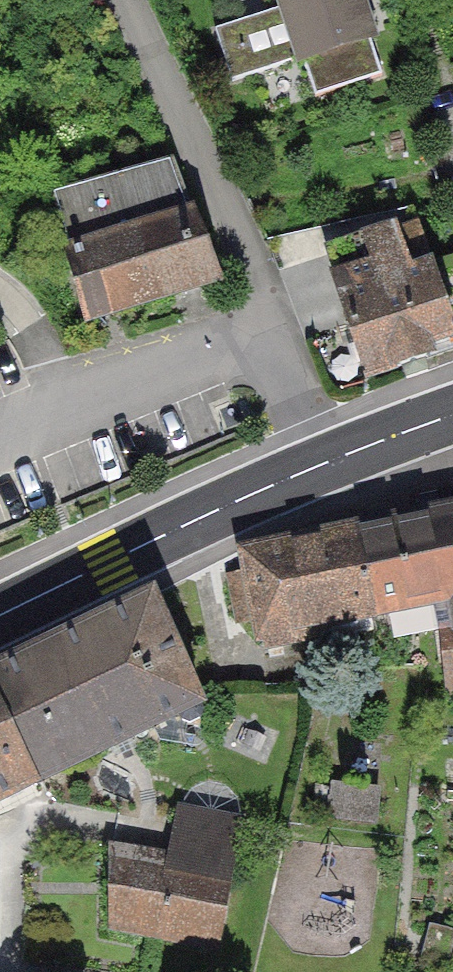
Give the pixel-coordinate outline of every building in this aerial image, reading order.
[(381,0),(294,0),(315,70),(395,46),(381,0)] [(53,184),(67,234),(183,193),(167,154),(53,184)] [(58,237),(86,317),(220,270),(192,190),(183,193),(67,234),(58,237)] [(362,371),(431,348),(428,339),(452,330),(452,326),(412,207),(358,225),(369,257),(328,271),(362,371)] [(352,529),(369,614),(452,597),(452,509),(352,529)] [(352,529),(240,550),(260,647),(371,625),(369,614),(352,529)] [(0,668),(0,701),(42,789),(208,709),(153,595),(0,668)] [(443,628),(450,690),(452,690),(452,627),(443,628)] [(42,789),(0,701),(0,809),(42,789)] [(171,851),(122,842),(105,927),(223,951),(250,819),(180,805),(171,851)]
